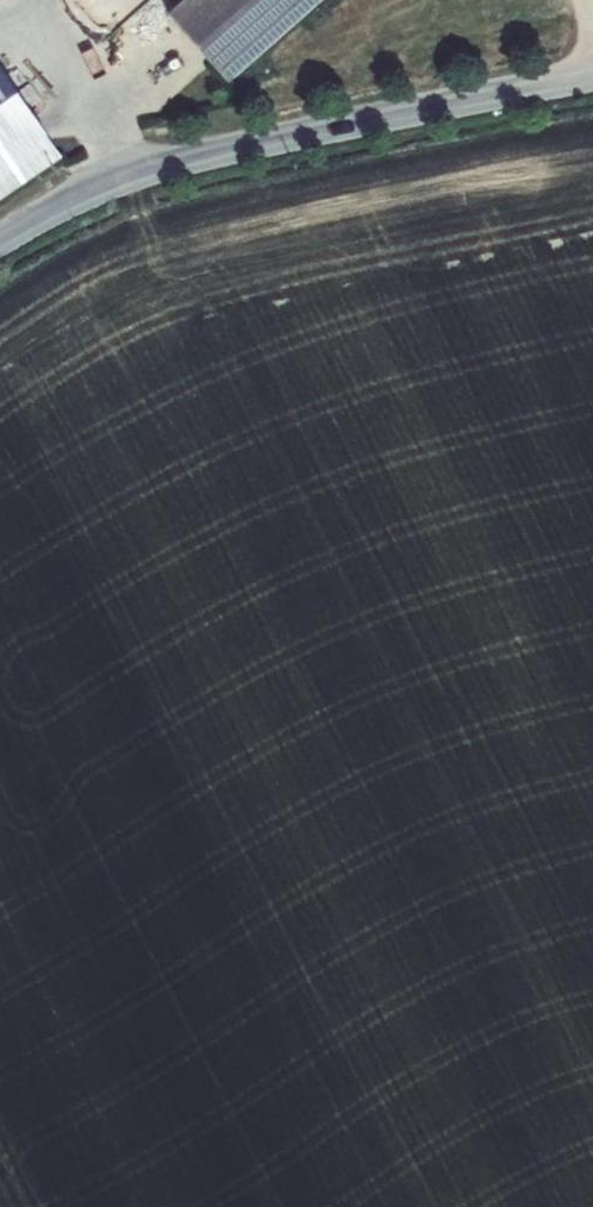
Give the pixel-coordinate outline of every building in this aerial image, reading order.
[(125,18),(146,0),(109,0),(125,18)] [(167,14),(227,81),(318,0),(182,0),(167,14)] [(61,158),(0,68),(0,200),(61,158)]
